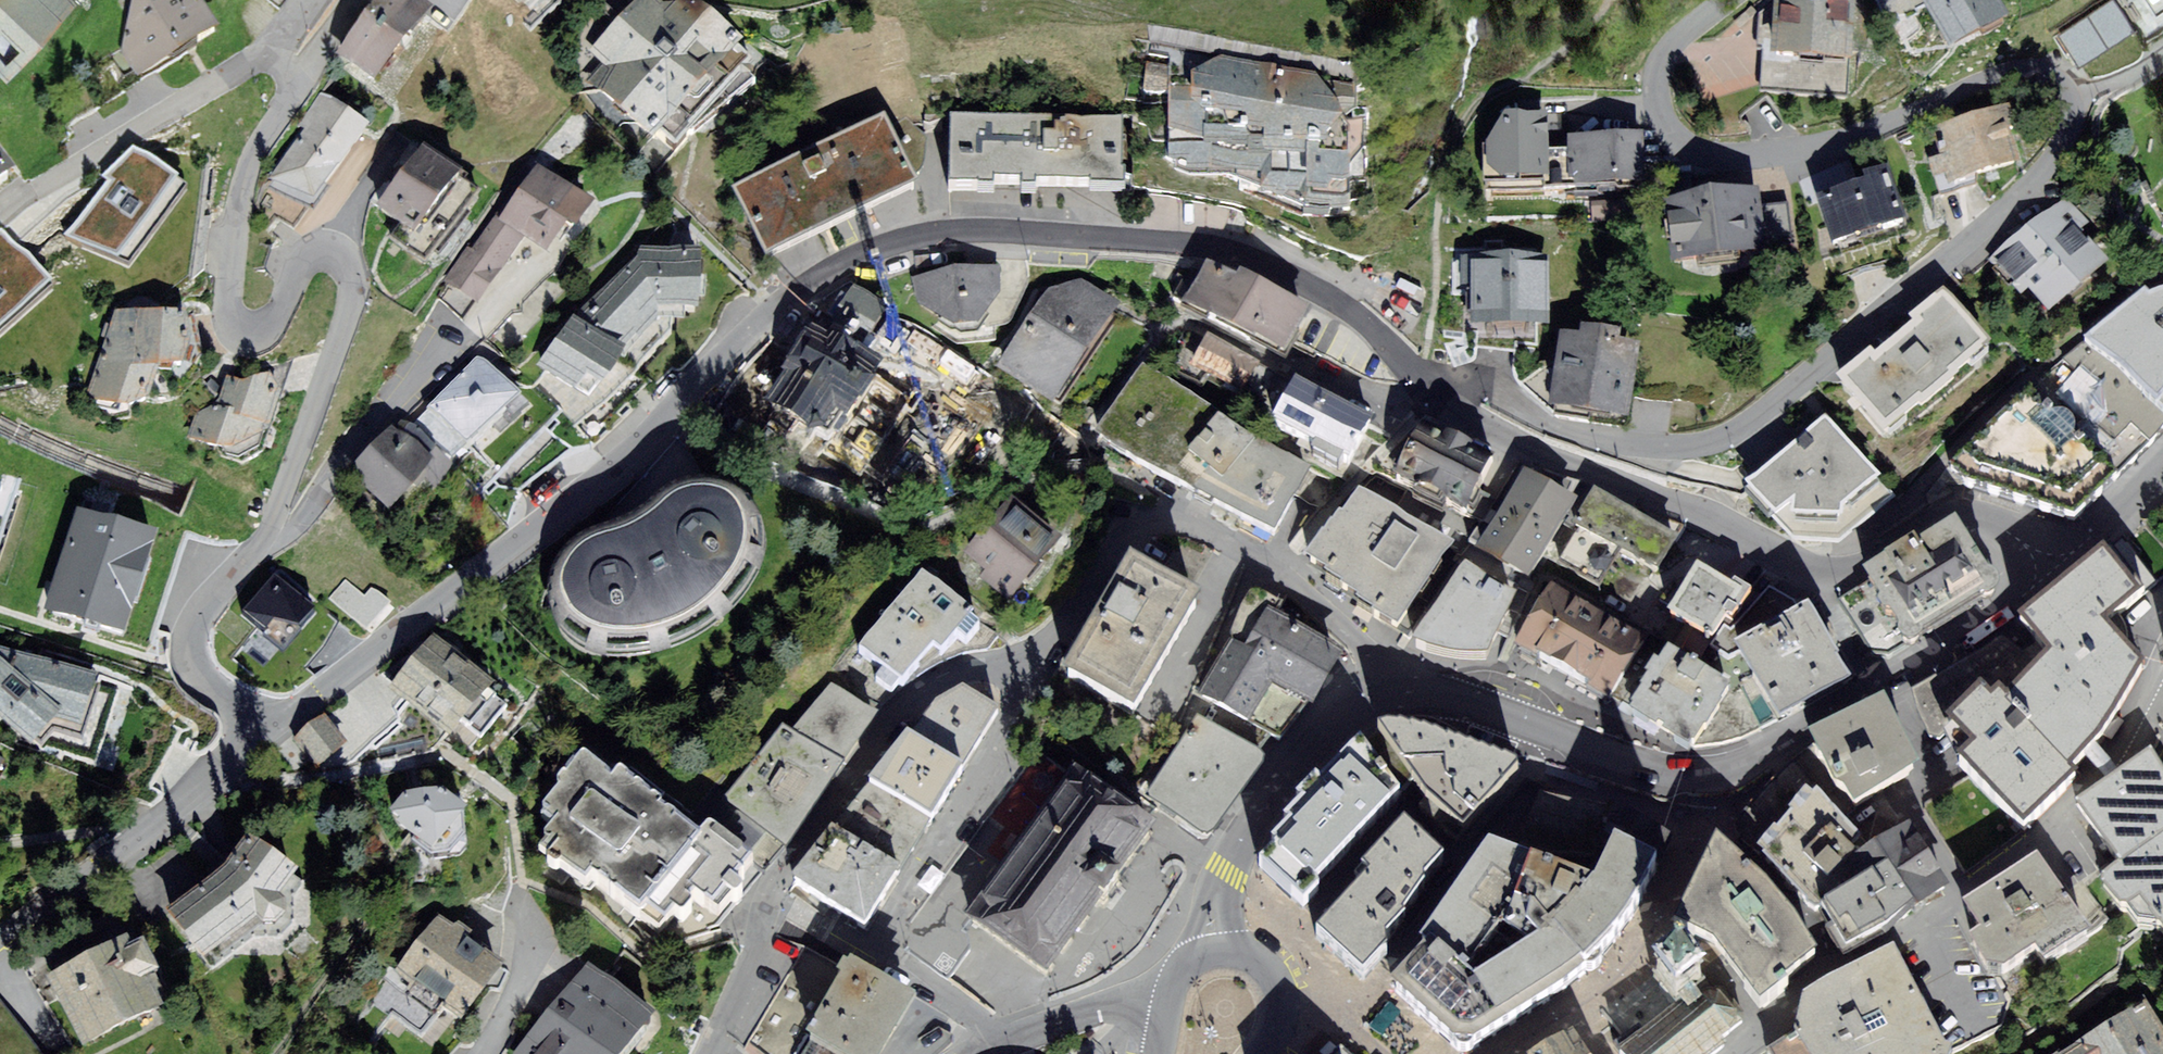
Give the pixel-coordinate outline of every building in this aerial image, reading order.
[(58,0),(0,0),(0,63),(58,0)] [(134,81),(219,30),(200,0),(130,0),(118,50),(134,81)] [(371,84),(428,9),(416,0),(376,0),(333,56),(371,84)] [(522,3),(514,11),(530,26),(556,0),(519,0),(522,3)] [(659,0),(637,0),(589,53),(605,68),(590,85),(652,142),(660,133),(677,148),(748,69),(731,54),(738,46),(697,9),(665,6),(659,0)] [(1924,8),(1947,54),(2006,24),(1994,0),(1940,0),(1924,8)] [(2058,33),(2078,65),(2132,32),(2112,0),(2111,0),(2058,33)] [(2153,12),(2162,6),(2162,0),(2146,0),(2153,12)] [(1860,12),(1765,6),(1760,82),(1855,88),(1860,12)] [(1165,143),(1164,156),(1190,175),(1232,172),(1302,208),(1328,213),(1351,204),(1353,179),(1368,173),(1366,104),(1358,98),(1353,86),(1351,57),(1153,19),(1151,51),(1144,81),(1148,97),(1167,96),(1169,127),(1165,143)] [(310,211),(367,124),(324,96),(266,183),(310,211)] [(1999,106),(1936,126),(1952,176),(2015,156),(1999,106)] [(951,119),(950,193),(1124,194),(1125,120),(951,119)] [(1490,183),(1549,183),(1549,119),(1508,119),(1490,148),(1490,183)] [(883,121),(733,194),(765,261),(916,189),(883,121)] [(1641,137),(1570,139),(1571,186),(1642,184),(1641,137)] [(178,180),(129,146),(98,173),(109,180),(63,239),(116,260),(178,180)] [(420,150),(375,207),(400,227),(390,238),(424,265),(478,196),(420,150)] [(8,176),(0,165),(0,182),(8,176)] [(491,223),(444,290),(478,304),(522,239),(545,250),(585,206),(534,170),(515,196),(497,221),(491,223)] [(1883,173),(1818,195),(1832,238),(1897,216),(1883,173)] [(1742,251),(1740,237),(1761,235),(1755,188),(1669,198),(1675,245),(1696,242),(1697,256),(1742,251)] [(2065,203),(1994,261),(2023,296),(2028,292),(2048,317),(2104,271),(2075,235),(2084,227),(2065,203)] [(1631,205),(1595,205),(1595,257),(1631,257),(1631,205)] [(0,231),(0,327),(50,286),(0,231)] [(561,315),(528,366),(579,398),(593,382),(606,391),(630,361),(618,353),(662,309),(705,293),(701,250),(631,246),(561,315)] [(1305,306),(1209,259),(1184,311),(1280,358),(1305,306)] [(1471,266),(1472,319),(1546,317),(1545,265),(1471,266)] [(915,306),(928,304),(931,331),(975,328),(1001,293),(998,268),(953,267),(911,282),(915,306)] [(1053,408),(1122,310),(1083,283),(1053,291),(998,369),(1053,408)] [(2081,341),(1950,469),(1965,487),(2069,521),(2162,429),(2162,287),(2081,341)] [(886,312),(849,288),(819,334),(856,358),(886,312)] [(1842,373),(1888,431),(1989,351),(1942,293),(1842,373)] [(108,407),(128,404),(143,396),(155,365),(178,365),(178,311),(113,310),(82,398),(108,407)] [(1620,332),(1582,327),(1580,336),(1560,334),(1549,410),(1627,421),(1638,344),(1619,342),(1620,332)] [(819,334),(810,329),(764,401),(829,443),(876,371),(856,358),(819,334)] [(1261,365),(1205,335),(1188,367),(1243,398),(1261,365)] [(1310,470),(1143,368),(1095,435),(1141,467),(1271,534),(1310,470)] [(480,374),(436,420),(475,457),(519,411),(480,374)] [(260,448),(280,396),(269,381),(242,384),(229,380),(221,402),(201,414),(191,440),(238,458),(260,448)] [(1366,419),(1295,381),(1273,422),(1344,460),(1366,419)] [(1894,498),(1824,416),(1744,484),(1794,542),(1841,544),(1894,498)] [(1493,457),(1416,420),(1388,478),(1465,515),(1493,457)] [(388,429),(349,474),(388,508),(428,464),(388,429)] [(1522,471),(1476,547),(1525,577),(1571,500),(1522,471)] [(742,585),(754,561),(759,544),(758,526),(753,514),(744,501),(736,494),(720,487),(705,485),(685,489),(664,504),(647,520),(626,534),(610,540),(583,547),(561,563),(551,579),(548,596),(549,611),(555,626),(565,640),(579,649),(589,653),(609,655),(639,653),(671,645),(694,635),(711,621),(728,606),(742,585)] [(1395,630),(1450,542),(1356,489),(1309,561),(1395,630)] [(1678,534),(1593,489),(1574,525),(1578,527),(1559,563),(1602,585),(1621,549),(1659,569),(1678,534)] [(1009,503),(965,555),(984,572),(976,582),(1007,605),(1056,544),(1009,503)] [(158,539),(75,512),(42,614),(125,641),(158,539)] [(1857,606),(1841,615),(1855,641),(1872,634),(1877,644),(1879,651),(1884,658),(1892,659),(1900,654),(1902,649),(1984,597),(1990,597),(1995,594),(2001,587),(2000,578),(1995,570),(1986,567),(1957,527),(1847,592),(1857,606)] [(1993,706),(1982,696),(1953,725),(1975,750),(1962,762),(2025,831),(2080,777),(2081,765),(2104,745),(2137,671),(2105,630),(2153,584),(2123,542),(2021,624),(2031,637),(2050,659),(2009,701),(2004,696),(1993,706)] [(1749,593),(1696,563),(1666,614),(1719,645),(1749,593)] [(1450,657),(1481,656),(1519,599),(1464,564),(1410,647),(1429,654),(1450,657)] [(270,570),(232,615),(280,655),(318,611),(270,570)] [(1130,571),(1063,683),(1132,724),(1199,612),(1130,571)] [(920,573),(856,651),(881,672),(875,685),(890,697),(899,689),(930,651),(939,655),(953,636),(965,641),(977,626),(969,620),(972,616),(920,573)] [(365,597),(346,581),(330,599),(366,630),(388,604),(371,590),(365,597)] [(1642,637),(1550,589),(1518,650),(1610,698),(1642,637)] [(1816,607),(1740,649),(1753,677),(1780,722),(1858,677),(1816,607)] [(1342,658),(1267,616),(1245,654),(1229,645),(1200,698),(1248,725),(1270,685),(1313,709),(1342,658)] [(2050,659),(2031,637),(2021,645),(2011,633),(1917,694),(1940,733),(1953,725),(1982,696),(1993,706),(2004,696),(2009,701),(2050,659)] [(435,639),(390,686),(443,736),(487,690),(435,639)] [(1728,685),(1666,649),(1629,714),(1690,750),(1728,685)] [(74,656),(68,681),(58,679),(49,716),(60,718),(51,756),(103,768),(126,668),(74,656)] [(1780,722),(1753,677),(1728,685),(1690,750),(1717,746),(1749,737),(1768,730),(1780,722)] [(830,686),(793,734),(781,725),(703,826),(708,832),(742,860),(760,871),(774,856),(783,846),(833,775),(838,769),(875,720),(830,686)] [(845,917),(865,929),(997,715),(962,695),(951,700),(935,707),(892,758),(856,801),(824,839),(788,881),(845,917)] [(1884,708),(1808,748),(1847,821),(1920,778),(1884,708)] [(319,716),(293,735),(314,764),(340,746),(319,716)] [(1259,763),(1196,721),(1143,799),(1197,835),(1205,841),(1259,763)] [(1421,798),(1466,833),(1517,775),(1517,769),(1512,765),(1423,733),(1401,730),(1388,731),(1378,734),(1396,760),(1421,798)] [(1294,806),(1300,812),(1282,830),(1287,834),(1271,850),(1276,854),(1259,872),(1274,886),(1301,912),(1304,915),(1321,898),(1315,891),(1400,804),(1372,763),(1361,747),(1320,788),(1316,785),(1294,806)] [(1778,776),(1729,835),(1806,908),(1813,916),(1820,915),(1865,886),(1851,865),(1873,851),(1847,821),(1808,748),(1786,766),(1778,776)] [(2075,807),(2118,871),(2103,882),(2101,892),(2119,915),(2130,917),(2140,910),(2162,946),(2162,775),(2148,755),(2075,807)] [(618,776),(613,782),(584,758),(543,808),(558,821),(546,835),(560,847),(555,853),(566,862),(561,868),(591,892),(597,886),(640,922),(648,912),(663,924),(671,914),(681,923),(697,903),(709,913),(723,896),(734,905),(742,895),(734,888),(742,879),(732,871),(742,860),(708,832),(698,843),(618,776)] [(1071,770),(964,919),(1045,976),(1151,827),(1071,770)] [(402,793),(388,808),(406,843),(424,859),(445,858),(459,843),(458,808),(442,789),(402,793)] [(1536,798),(1496,860),(1594,898),(1615,854),(1631,862),(1648,826),(1608,808),(1605,813),(1536,798)] [(1873,851),(1851,865),(1865,886),(1820,915),(1846,956),(1917,917),(1942,899),(1946,884),(1909,828),(1873,851)] [(1356,977),(1394,937),(1424,894),(1424,887),(1442,868),(1404,832),(1361,878),(1369,885),(1317,941),(1344,966),(1356,977)] [(197,956),(246,918),(252,926),(265,925),(275,915),(275,902),(269,894),(287,867),(241,837),(223,865),(162,913),(197,956)] [(1784,988),(1817,961),(1793,925),(1717,847),(1673,935),(1714,955),(1759,1016),(1788,992),(1784,988)] [(1609,954),(1628,929),(1642,903),(1657,873),(1631,862),(1615,854),(1594,898),(1548,943),(1552,948),(1582,979),(1595,967),(1609,954)] [(1421,955),(1427,960),(1476,996),(1552,948),(1548,943),(1594,898),(1496,860),(1489,857),(1421,955)] [(2036,862),(1963,912),(1979,938),(1969,945),(1987,978),(1996,979),(2006,981),(2035,961),(2043,974),(2091,941),(2036,862)] [(504,973),(439,921),(394,977),(459,1029),(504,973)] [(146,969),(131,942),(122,947),(116,937),(39,979),(75,1045),(152,1003),(137,975),(146,969)] [(1552,948),(1476,996),(1473,999),(1497,1035),(1582,979),(1552,948)] [(1804,1001),(1792,1036),(1766,1053),(1951,1053),(1946,1051),(1893,950),(1828,985),(1804,1001)] [(1476,996),(1427,960),(1396,994),(1433,1026),(1460,1049),(1472,1048),(1497,1035),(1473,999),(1476,996)] [(1681,960),(1652,984),(1679,1018),(1709,993),(1681,960)] [(583,966),(513,1053),(616,1053),(647,1016),(583,966)] [(818,1053),(879,1053),(908,1007),(901,1002),(852,973),(806,1047),(818,1053)] [(1726,1050),(1722,1044),(1745,1026),(1745,1017),(1725,992),(1709,993),(1679,1018),(1652,984),(1646,978),(1604,1012),(1633,1047),(1624,1053),(1721,1053),(1726,1050)] [(2064,1053),(2162,1053),(2162,1032),(2146,1002),(2064,1053)] [(0,1006),(0,1053),(35,1053),(0,1006)] [(908,1007),(879,1053),(941,1053),(949,1046),(950,1036),(908,1007)] [(1574,1038),(1546,1053),(1584,1053),(1574,1038)]
